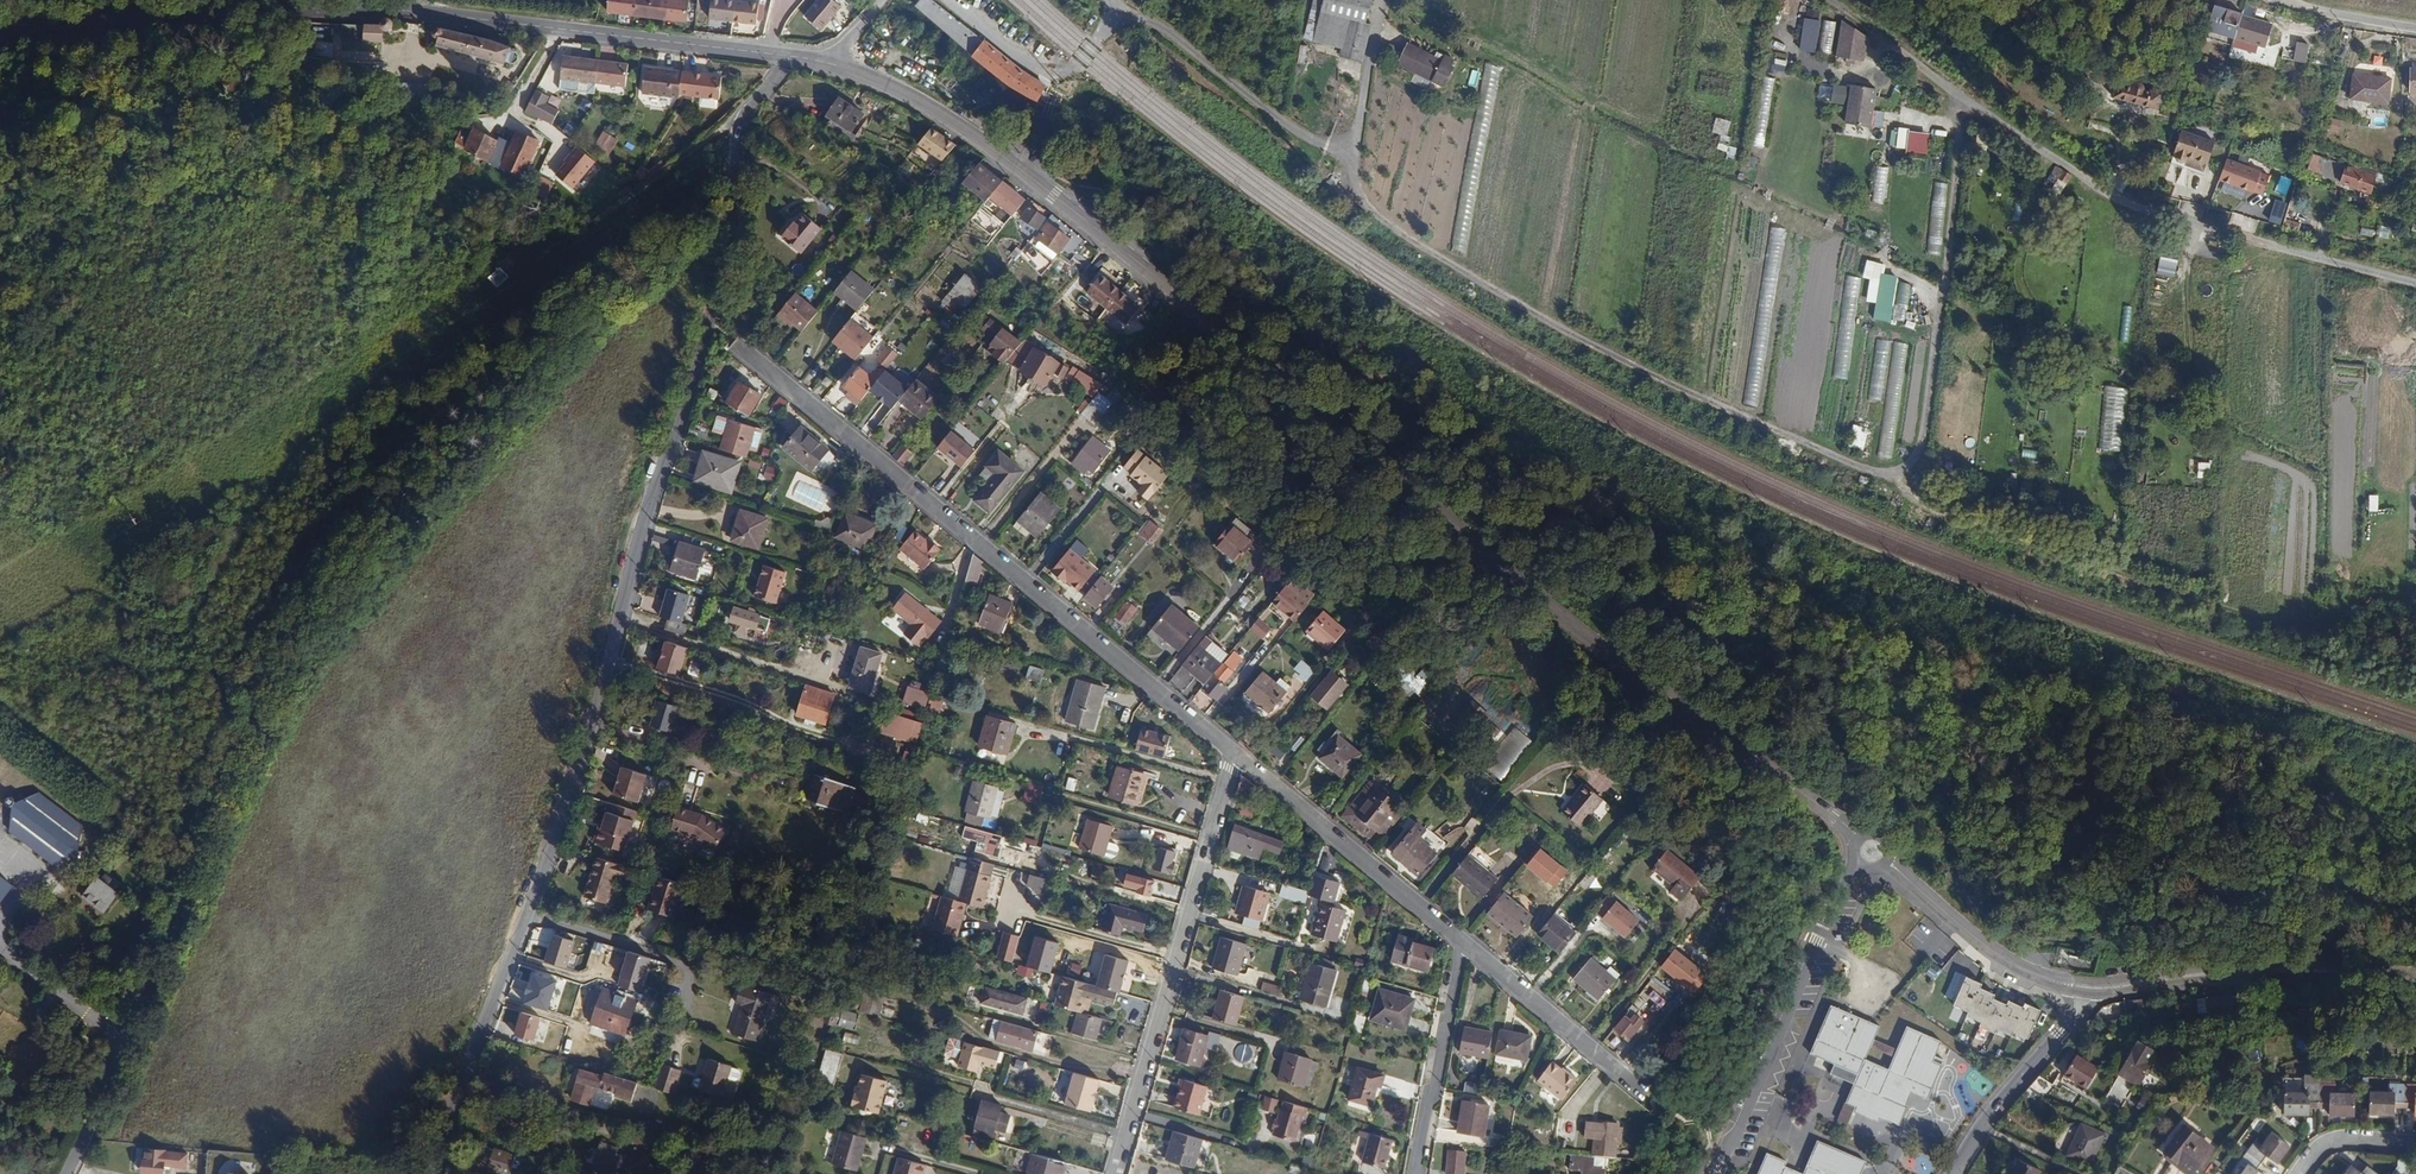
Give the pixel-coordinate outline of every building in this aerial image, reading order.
[(687,0),(614,0),(612,14),(686,21),(687,0)] [(727,0),(713,0),(711,19),(734,22),(736,1),(727,0)] [(834,0),(820,0),(806,16),(823,32),(842,7),(834,0)] [(915,5),(931,18),(959,41),(978,58),(1001,76),(1010,83),(1033,94),(1038,97),(1046,86),(1041,83),(1028,74),(1018,67),(1007,58),(995,49),(990,46),(987,42),(980,37),(968,27),(950,14),(933,0),(919,0),(915,5)] [(1311,9),(1342,18),(1347,19),(1360,23),(1364,24),(1371,0),(1313,0),(1311,9)] [(759,3),(736,1),(734,22),(757,23),(759,3)] [(2241,13),(2213,4),(2205,29),(2232,38),(2234,33),(2241,13)] [(1817,30),(1820,10),(1807,8),(1804,28),(1817,30)] [(1342,18),(1311,9),(1306,29),(1311,40),(1335,46),(1342,18)] [(2241,13),(2234,33),(2264,43),(2270,22),(2241,13)] [(1841,17),(1835,54),(1862,58),(1866,34),(1841,17)] [(397,32),(397,30),(396,25),(390,19),(384,19),(382,20),(377,25),(344,25),(343,38),(364,38),(365,45),(387,45),(387,40),(391,38),(393,37),(395,35),(397,32)] [(1347,19),(1343,34),(1350,36),(1348,44),(1361,48),(1367,25),(1364,24),(1360,23),(1347,19)] [(1823,20),(1817,51),(1830,54),(1836,22),(1823,20)] [(500,46),(455,31),(436,28),(431,48),(477,58),(490,65),(491,70),(495,72),(499,71),(508,71),(516,64),(516,54),(509,48),(508,44),(505,42),(500,46)] [(2285,31),(2279,55),(2303,61),(2308,37),(2285,31)] [(1350,36),(1343,34),(1338,55),(1357,60),(1358,59),(1361,48),(1348,44),(1350,36)] [(1398,60),(1415,70),(1430,78),(1442,59),(1409,41),(1398,60)] [(611,58),(613,49),(601,47),(600,56),(611,58)] [(596,84),(598,60),(566,57),(564,80),(596,84)] [(625,87),(627,61),(598,58),(598,60),(596,84),(625,87)] [(2102,68),(2093,62),(2088,73),(2093,76),(2094,77),(2110,84),(2115,73),(2102,68)] [(1501,68),(1484,63),(1452,248),(1464,253),(1501,68)] [(1715,76),(1716,66),(1702,64),(1701,74),(1715,76)] [(680,92),(683,69),(644,65),(642,91),(680,96),(680,92)] [(946,66),(935,78),(955,94),(965,82),(946,66)] [(720,96),(722,73),(683,69),(680,92),(720,96)] [(1430,78),(1415,70),(1409,79),(1425,87),(1430,78)] [(2350,74),(2349,100),(2386,103),(2388,79),(2350,74)] [(2117,81),(2113,95),(2157,109),(2161,96),(2162,93),(2151,89),(2150,91),(2145,89),(2145,86),(2143,83),(2140,81),(2137,81),(2134,83),(2133,86),(2117,81)] [(1849,82),(1843,119),(1866,122),(1872,85),(1849,82)] [(553,123),(560,110),(548,105),(551,98),(538,91),(528,112),(553,123)] [(838,97),(821,123),(837,133),(852,142),(857,134),(852,131),(863,113),(838,97)] [(1872,123),(1881,125),(1884,112),(1874,110),(1872,123)] [(1715,150),(1734,155),(1736,147),(1726,144),(1733,121),(1716,116),(1711,132),(1720,135),(1715,150)] [(1896,146),(1905,147),(1908,128),(1898,127),(1896,146)] [(493,165),(500,146),(479,138),(481,131),(475,129),(474,135),(470,139),(466,137),(460,152),(493,165)] [(529,180),(549,143),(531,132),(526,129),(514,150),(506,170),(529,180)] [(619,141),(604,130),(592,147),(607,158),(619,141)] [(929,130),(916,146),(939,164),(952,148),(929,130)] [(2214,142),(2180,132),(2169,165),(2203,176),(2214,142)] [(506,170),(514,150),(500,146),(493,165),(506,170)] [(574,189),(596,161),(577,147),(565,161),(567,163),(557,175),(574,189)] [(2306,167),(2370,191),(2375,176),(2373,175),(2312,151),(2306,167)] [(978,164),(960,186),(985,203),(987,200),(1001,184),(1002,182),(978,164)] [(2044,183),(2060,193),(2072,174),(2056,165),(2044,183)] [(1874,168),(1858,166),(1853,206),(1868,210),(1874,168)] [(2389,181),(2384,197),(2401,201),(2404,184),(2389,181)] [(1001,184),(987,200),(1011,217),(1024,201),(1001,184)] [(1942,255),(1944,202),(1929,201),(1927,254),(1942,255)] [(1029,206),(1022,217),(1038,227),(1044,216),(1039,212),(1029,206)] [(807,214),(784,238),(803,256),(826,232),(807,214)] [(1048,223),(1042,231),(1062,245),(1063,246),(1068,237),(1048,223)] [(1785,230),(1769,227),(1739,405),(1755,408),(1785,230)] [(1024,234),(1027,243),(1031,239),(1034,235),(1028,230),(1024,234)] [(1062,245),(1042,231),(1038,237),(1056,252),(1062,245)] [(1007,249),(1016,257),(1023,248),(1014,240),(1007,249)] [(507,275),(499,267),(488,277),(496,285),(507,275)] [(852,271),(836,290),(859,309),(875,290),(852,271)] [(1121,333),(1143,307),(1102,272),(1082,295),(1113,322),(1111,325),(1121,333)] [(967,273),(956,285),(966,293),(976,281),(967,273)] [(1870,276),(1853,274),(1840,367),(1857,369),(1870,276)] [(1876,317),(1905,322),(1911,283),(1882,279),(1876,317)] [(795,292),(779,311),(802,331),(819,311),(795,292)] [(857,312),(833,340),(856,359),(863,350),(875,336),(880,330),(857,312)] [(1002,321),(986,341),(1010,358),(1023,342),(1025,339),(1002,321)] [(875,336),(863,350),(873,359),(885,344),(875,336)] [(1006,362),(1047,386),(1059,363),(1023,342),(1010,358),(1006,362)] [(909,388),(886,370),(873,386),(870,389),(878,396),(877,397),(883,402),(884,401),(892,408),(899,399),(909,388)] [(848,398),(857,405),(870,389),(873,386),(856,372),(845,386),(850,390),(847,393),(848,398)] [(830,379),(826,384),(831,387),(834,382),(830,379)] [(909,388),(899,399),(922,418),(939,398),(916,379),(909,388)] [(726,401),(746,413),(757,392),(737,381),(726,401)] [(2100,448),(2122,449),(2126,388),(2104,386),(2100,448)] [(1090,401),(1080,413),(1093,424),(1103,412),(1090,401)] [(723,436),(719,448),(741,455),(745,456),(754,424),(730,417),(724,436),(723,436)] [(725,433),(725,420),(716,420),(715,432),(725,433)] [(799,426),(783,447),(810,469),(826,448),(799,426)] [(692,427),(689,439),(705,444),(708,432),(692,427)] [(978,452),(953,432),(938,449),(963,470),(978,452)] [(1092,436),(1072,462),(1084,472),(1088,467),(1092,471),(1109,450),(1092,436)] [(902,443),(891,456),(901,464),(911,451),(902,443)] [(703,450),(694,475),(719,482),(717,487),(730,491),(739,462),(703,450)] [(988,482),(974,500),(989,512),(1022,471),(997,450),(985,465),(987,466),(979,475),(988,482)] [(1145,453),(1130,472),(1143,482),(1137,489),(1146,497),(1152,490),(1153,491),(1157,487),(1168,472),(1145,453)] [(719,482),(694,475),(693,480),(717,487),(719,482)] [(1185,498),(1197,501),(1201,488),(1188,485),(1185,498)] [(1038,493),(1016,519),(1030,531),(1037,537),(1044,528),(1048,523),(1058,509),(1038,493)] [(2135,496),(2134,517),(2146,518),(2147,497),(2135,496)] [(742,510),(732,538),(757,547),(767,519),(742,510)] [(846,512),(836,537),(866,550),(877,526),(846,512)] [(1030,531),(1016,519),(1011,526),(1025,537),(1030,531)] [(1151,519),(1141,531),(1153,540),(1163,529),(1151,519)] [(1222,531),(1214,541),(1237,560),(1254,540),(1231,520),(1222,531)] [(914,528),(900,544),(925,565),(938,549),(937,548),(939,546),(929,538),(928,540),(914,528)] [(666,569),(691,576),(699,548),(675,540),(666,569)] [(1049,570),(1058,578),(1060,576),(1064,579),(1077,589),(1094,569),(1067,548),(1049,570)] [(983,558),(973,550),(972,553),(965,578),(976,581),(983,558)] [(766,566),(757,597),(780,604),(790,573),(766,566)] [(1111,586),(1099,576),(1085,593),(1097,603),(1111,586)] [(1290,589),(1274,603),(1296,623),(1312,606),(1318,595),(1298,579),(1290,589)] [(903,591),(892,607),(912,622),(904,633),(919,644),(927,634),(930,635),(942,619),(903,591)] [(978,621),(997,629),(1001,618),(1004,619),(1010,601),(989,593),(978,621)] [(1127,600),(1115,615),(1124,622),(1136,608),(1127,600)] [(1153,627),(1164,636),(1183,614),(1172,604),(1153,627)] [(734,607),(730,619),(738,622),(737,627),(744,630),(745,624),(755,627),(758,614),(753,613),(754,609),(748,607),(747,611),(734,607)] [(1092,620),(1097,625),(1107,613),(1101,609),(1092,620)] [(1321,611),(1305,630),(1327,648),(1343,630),(1321,611)] [(1183,614),(1164,636),(1180,649),(1199,626),(1183,614)] [(684,623),(664,617),(660,628),(681,634),(684,623)] [(1001,618),(997,629),(1003,631),(1007,621),(1004,619),(1001,618)] [(1255,623),(1250,629),(1263,638),(1268,632),(1255,623)] [(1373,632),(1365,642),(1374,650),(1383,640),(1373,632)] [(1199,642),(1183,662),(1206,681),(1230,652),(1231,652),(1209,634),(1201,644),(1199,642)] [(679,675),(689,647),(664,638),(654,666),(679,675)] [(858,646),(846,685),(868,691),(880,652),(858,646)] [(1206,681),(1200,689),(1215,702),(1226,689),(1220,685),(1240,660),(1230,652),(1206,681)] [(1299,659),(1293,667),(1300,673),(1298,676),(1304,682),(1313,670),(1299,659)] [(1417,690),(1426,680),(1411,668),(1402,679),(1417,690)] [(1330,670),(1317,685),(1334,699),(1346,684),(1330,670)] [(1261,671),(1244,691),(1269,712),(1285,692),(1284,690),(1289,683),(1280,676),(1275,683),(1261,671)] [(1076,679),(1064,720),(1096,729),(1108,688),(1076,679)] [(929,692),(908,685),(902,703),(924,709),(929,692)] [(804,691),(797,714),(824,723),(831,699),(804,691)] [(677,705),(657,699),(649,725),(669,731),(677,705)] [(1460,717),(1452,725),(1461,734),(1469,725),(1475,731),(1489,716),(1472,700),(1458,715),(1460,717)] [(885,711),(881,725),(892,728),(893,725),(911,729),(914,720),(885,711)] [(986,714),(978,743),(1005,751),(1013,722),(986,714)] [(1469,725),(1461,734),(1467,739),(1475,731),(1469,725)] [(1499,731),(1492,725),(1486,731),(1493,737),(1499,731)] [(1514,727),(1481,765),(1501,783),(1534,745),(1514,727)] [(1323,740),(1315,749),(1321,754),(1318,757),(1341,776),(1360,753),(1339,736),(1341,732),(1337,728),(1332,733),(1325,741),(1323,740)] [(1173,737),(1144,731),(1139,752),(1169,759),(1173,737)] [(620,765),(612,793),(636,800),(645,772),(620,765)] [(1117,766),(1109,796),(1135,803),(1143,773),(1117,766)] [(814,774),(806,798),(847,812),(855,787),(814,774)] [(1241,774),(1234,795),(1240,796),(1243,785),(1254,794),(1258,788),(1241,774)] [(973,779),(964,809),(988,816),(997,786),(973,779)] [(1039,804),(1044,786),(1028,782),(1023,800),(1039,804)] [(1368,782),(1360,792),(1368,799),(1377,788),(1368,782)] [(1574,800),(1562,814),(1578,827),(1601,799),(1582,784),(1570,798),(1574,800)] [(1360,792),(1340,816),(1368,839),(1375,831),(1396,805),(1377,788),(1368,799),(1360,792)] [(12,807),(16,809),(13,832),(57,866),(79,857),(80,859),(83,861),(87,861),(89,858),(90,857),(89,853),(87,851),(84,851),(87,827),(42,793),(21,803),(20,801),(17,799),(15,798),(12,799),(10,801),(10,805),(12,807)] [(1559,812),(1562,814),(1574,800),(1570,798),(1559,812)] [(635,810),(614,803),(611,813),(605,811),(603,819),(600,828),(595,830),(593,838),(595,842),(621,850),(625,837),(627,837),(635,810)] [(1405,812),(1396,805),(1375,831),(1384,838),(1405,812)] [(696,812),(677,806),(670,828),(691,834),(713,848),(725,830),(703,815),(700,819),(695,814),(696,812)] [(1104,822),(1096,820),(1085,817),(1076,847),(1103,854),(1106,840),(1110,825),(1104,822)] [(1417,822),(1392,852),(1417,873),(1443,842),(1426,827),(1425,828),(1417,822)] [(1227,847),(1228,848),(1241,852),(1257,857),(1261,846),(1277,852),(1281,841),(1234,823),(1227,847)] [(1106,840),(1103,854),(1110,856),(1115,853),(1117,846),(1114,842),(1106,840)] [(1241,852),(1228,848),(1226,853),(1239,858),(1241,852)] [(1666,849),(1653,864),(1675,882),(1672,887),(1682,895),(1697,875),(1666,849)] [(593,866),(583,896),(604,903),(614,873),(622,876),(626,866),(596,856),(593,866)] [(958,899),(967,902),(981,906),(993,863),(970,856),(958,899)] [(1477,864),(1461,885),(1478,899),(1496,880),(1477,864)] [(1126,872),(1120,893),(1147,901),(1152,884),(1147,882),(1148,879),(1126,872)] [(1031,874),(1028,884),(1041,888),(1044,878),(1031,874)] [(1312,874),(1308,891),(1333,898),(1338,881),(1312,874)] [(671,915),(681,883),(656,875),(645,908),(671,915)] [(0,910),(16,889),(0,876),(0,910)] [(102,878),(87,898),(109,915),(125,895),(122,893),(113,886),(117,881),(111,876),(107,882),(102,878)] [(125,887),(117,881),(113,886),(122,893),(125,887)] [(1178,885),(1165,881),(1163,888),(1175,892),(1178,885)] [(1244,885),(1235,913),(1261,920),(1268,892),(1244,885)] [(1308,891),(1307,894),(1322,898),(1312,933),(1336,940),(1345,910),(1331,906),(1333,898),(1308,891)] [(958,899),(942,895),(933,928),(954,934),(957,926),(960,926),(967,902),(958,899)] [(1639,921),(1616,902),(1602,919),(1624,938),(1639,921)] [(1109,904),(1102,929),(1119,934),(1122,924),(1143,930),(1147,915),(1109,904)] [(1520,907),(1503,928),(1514,937),(1531,916),(1520,907)] [(1551,915),(1535,935),(1558,953),(1574,934),(1551,915)] [(1003,930),(995,956),(1011,960),(1019,935),(1003,930)] [(566,970),(575,943),(553,935),(544,962),(566,970)] [(1058,941),(1036,935),(1027,966),(1049,972),(1058,941)] [(1221,935),(1212,968),(1236,975),(1245,942),(1221,935)] [(1410,942),(1404,965),(1425,970),(1431,947),(1410,942)] [(653,961),(630,953),(618,987),(641,995),(653,961)] [(1127,960),(1105,954),(1096,985),(1118,991),(1127,960)] [(1588,958),(1572,977),(1597,998),(1605,989),(1614,978),(1588,958)] [(1310,962),(1299,999),(1325,1006),(1335,969),(1310,962)] [(549,1012),(558,982),(535,974),(532,985),(529,984),(525,995),(528,996),(526,1005),(549,1012)] [(1966,974),(1953,1003),(1967,1009),(1965,1013),(1980,1020),(1979,1024),(1995,1031),(1997,1027),(2012,1033),(2014,1029),(2029,1035),(2041,1007),(2023,1000),(2021,1004),(2007,998),(2004,1001),(1993,996),(1994,992),(1980,986),(1981,981),(1966,974)] [(1062,975),(1054,1004),(1079,1010),(1081,1011),(1089,982),(1062,975)] [(1262,981),(1259,989),(1276,994),(1278,986),(1262,981)] [(591,984),(578,1018),(592,1022),(593,1022),(609,1028),(610,1029),(616,1032),(629,997),(605,988),(603,989),(591,984)] [(744,1004),(735,1033),(758,1040),(772,993),(742,984),(737,1001),(744,1004)] [(985,986),(981,1000),(1004,1007),(1008,992),(985,986)] [(1220,989),(1213,1018),(1236,1024),(1243,996),(1220,989)] [(1370,1019),(1399,1027),(1407,997),(1379,989),(1370,1019)] [(2206,1011),(2205,997),(2197,997),(2198,1012),(2206,1011)] [(838,1004),(829,1001),(826,1010),(835,1014),(838,1007),(838,1004)] [(1040,1003),(1037,1020),(1046,1022),(1049,1005),(1040,1003)] [(1832,1004),(1811,1053),(1859,1074),(1847,1102),(1857,1106),(1854,1112),(1878,1122),(1881,1116),(1900,1123),(1909,1105),(1903,1102),(1910,1087),(1930,1096),(1945,1062),(1935,1058),(1943,1038),(1908,1023),(1889,1068),(1865,1057),(1879,1025),(1832,1004)] [(841,1008),(836,1023),(854,1028),(859,1013),(841,1008)] [(1629,1009),(1614,1027),(1628,1038),(1643,1020),(1629,1009)] [(835,1014),(826,1010),(823,1021),(832,1024),(833,1022),(835,1014)] [(1081,1011),(1079,1010),(1073,1032),(1097,1039),(1103,1017),(1081,1011)] [(542,1021),(523,1013),(516,1035),(534,1041),(542,1021)] [(2035,1025),(2043,1031),(2049,1024),(2041,1018),(2035,1025)] [(109,1033),(92,1025),(87,1034),(104,1043),(109,1033)] [(1458,1050),(1487,1056),(1492,1030),(1464,1025),(1458,1050)] [(1011,1041),(1022,1045),(1023,1041),(1031,1043),(1034,1033),(1014,1028),(1011,1041)] [(1499,1029),(1495,1052),(1525,1058),(1529,1035),(1499,1029)] [(1182,1030),(1175,1059),(1198,1065),(1205,1036),(1182,1030)] [(965,1040),(950,1036),(945,1053),(960,1057),(964,1041),(965,1040)] [(2136,1040),(2116,1074),(2136,1086),(2140,1078),(2137,1076),(2152,1050),(2136,1040)] [(964,1041),(960,1057),(958,1065),(976,1071),(981,1055),(996,1058),(998,1051),(964,1041)] [(826,1046),(819,1070),(816,1080),(833,1085),(839,1066),(837,1065),(838,1063),(841,1061),(843,1052),(826,1046)] [(1285,1051),(1277,1079),(1301,1086),(1309,1058),(1285,1051)] [(2075,1055),(2062,1073),(2076,1082),(2081,1076),(2086,1078),(2093,1066),(2075,1055)] [(704,1078),(702,1087),(701,1090),(723,1096),(729,1078),(733,1067),(733,1066),(711,1058),(704,1078)] [(1558,1097),(1575,1078),(1565,1070),(1564,1071),(1550,1060),(1535,1079),(1558,1097)] [(681,1070),(663,1064),(654,1088),(673,1094),(681,1070)] [(1356,1066),(1347,1098),(1369,1104),(1375,1085),(1379,1086),(1382,1073),(1356,1066)] [(733,1067),(729,1078),(737,1080),(741,1078),(742,1074),(740,1069),(733,1067)] [(637,1082),(606,1072),(604,1075),(581,1069),(572,1098),(589,1103),(594,1086),(615,1092),(615,1095),(632,1100),(637,1082)] [(1099,1078),(1074,1071),(1065,1102),(1090,1109),(1099,1078)] [(853,1093),(851,1101),(879,1109),(887,1080),(862,1073),(856,1093),(853,1093)] [(2036,1076),(2028,1085),(2047,1098),(2055,1086),(2036,1076)] [(698,1086),(702,1087),(704,1078),(701,1077),(696,1079),(696,1082),(698,1086)] [(1177,1081),(1174,1080),(1173,1086),(1176,1087),(1170,1106),(1194,1113),(1202,1085),(1178,1078),(1177,1081)] [(1465,1080),(1463,1088),(1480,1092),(1482,1083),(1465,1080)] [(2308,1114),(2308,1107),(2308,1102),(2319,1102),(2320,1082),(2302,1082),(2302,1091),(2283,1091),(2283,1113),(2308,1114)] [(2335,1082),(2320,1082),(2319,1102),(2329,1102),(2329,1108),(2329,1115),(2354,1116),(2354,1093),(2335,1092),(2335,1082)] [(2393,1104),(2405,1104),(2405,1085),(2387,1084),(2387,1093),(2368,1092),(2367,1114),(2393,1116),(2393,1104)] [(2405,1104),(2414,1105),(2413,1117),(2415,1118),(2415,1085),(2405,1085),(2405,1104)] [(2025,1089),(2016,1101),(2031,1107),(2039,1094),(2025,1089)] [(1275,1113),(1279,1100),(1264,1095),(1260,1109),(1275,1113)] [(1463,1098),(1457,1130),(1482,1134),(1488,1102),(1463,1098)] [(1002,1105),(984,1100),(980,1112),(974,1111),(972,1118),(979,1119),(975,1131),(993,1136),(995,1129),(1005,1132),(1010,1116),(1000,1113),(1002,1105)] [(1300,1105),(1282,1100),(1280,1109),(1279,1108),(1271,1134),(1290,1139),(1300,1105)] [(879,1109),(851,1101),(850,1105),(857,1107),(860,1114),(867,1115),(873,1111),(878,1113),(879,1109)] [(594,1121),(591,1128),(603,1131),(606,1125),(604,1124),(605,1120),(597,1118),(596,1122),(594,1121)] [(1595,1138),(1593,1156),(1614,1158),(1617,1125),(1597,1123),(1596,1125),(1586,1124),(1585,1138),(1595,1138)] [(2163,1149),(2178,1162),(2177,1165),(2188,1173),(2210,1146),(2182,1124),(2163,1149)] [(2081,1125),(2064,1154),(2085,1165),(2101,1138),(2104,1140),(2107,1134),(2102,1131),(2099,1135),(2081,1125)] [(864,1135),(841,1129),(832,1162),(854,1168),(864,1135)] [(1202,1139),(1174,1130),(1171,1141),(1174,1142),(1169,1159),(1194,1167),(1202,1139)] [(975,1131),(973,1136),(991,1141),(993,1136),(975,1131)] [(1360,1160),(1383,1168),(1391,1139),(1368,1132),(1360,1160)] [(2252,1140),(2244,1151),(2259,1162),(2265,1155),(2275,1162),(2287,1144),(2270,1132),(2260,1145),(2252,1140)] [(1492,1138),(1491,1146),(1507,1148),(1508,1140),(1492,1138)] [(1869,1161),(1820,1140),(1804,1173),(1787,1165),(1788,1160),(1768,1151),(1763,1164),(1759,1173),(1863,1173),(1869,1161)] [(597,1150),(594,1161),(602,1164),(601,1169),(610,1172),(612,1167),(609,1165),(616,1147),(601,1141),(597,1150)] [(1174,1142),(1171,1141),(1165,1158),(1169,1159),(1174,1142)] [(488,1166),(509,1173),(512,1165),(518,1167),(521,1156),(495,1148),(488,1166)] [(588,1159),(594,1161),(597,1150),(592,1148),(588,1159)] [(145,1149),(143,1173),(144,1173),(165,1173),(166,1168),(187,1170),(189,1153),(145,1149)] [(1447,1150),(1445,1173),(1448,1173),(1462,1173),(1465,1152),(1447,1150)] [(2239,1173),(2261,1173),(2254,1169),(2259,1162),(2244,1151),(2236,1163),(2243,1168),(2239,1173)] [(1028,1173),(1061,1173),(1065,1161),(1034,1153),(1028,1173)] [(1577,1155),(1571,1154),(1568,1171),(1575,1171),(1577,1155)] [(898,1155),(893,1173),(921,1173),(924,1163),(898,1155)] [(1575,1171),(1580,1173),(1603,1173),(1603,1172),(1591,1169),(1593,1156),(1577,1155),(1575,1171)] [(2011,1173),(2040,1173),(2042,1170),(2018,1159),(2011,1173)] [(541,1173),(557,1173),(559,1169),(544,1164),(541,1173)] [(2364,1165),(2359,1171),(2349,1164),(2341,1173),(2377,1173),(2364,1165)] [(509,1173),(513,1173),(515,1173),(518,1167),(512,1165),(509,1173)]
